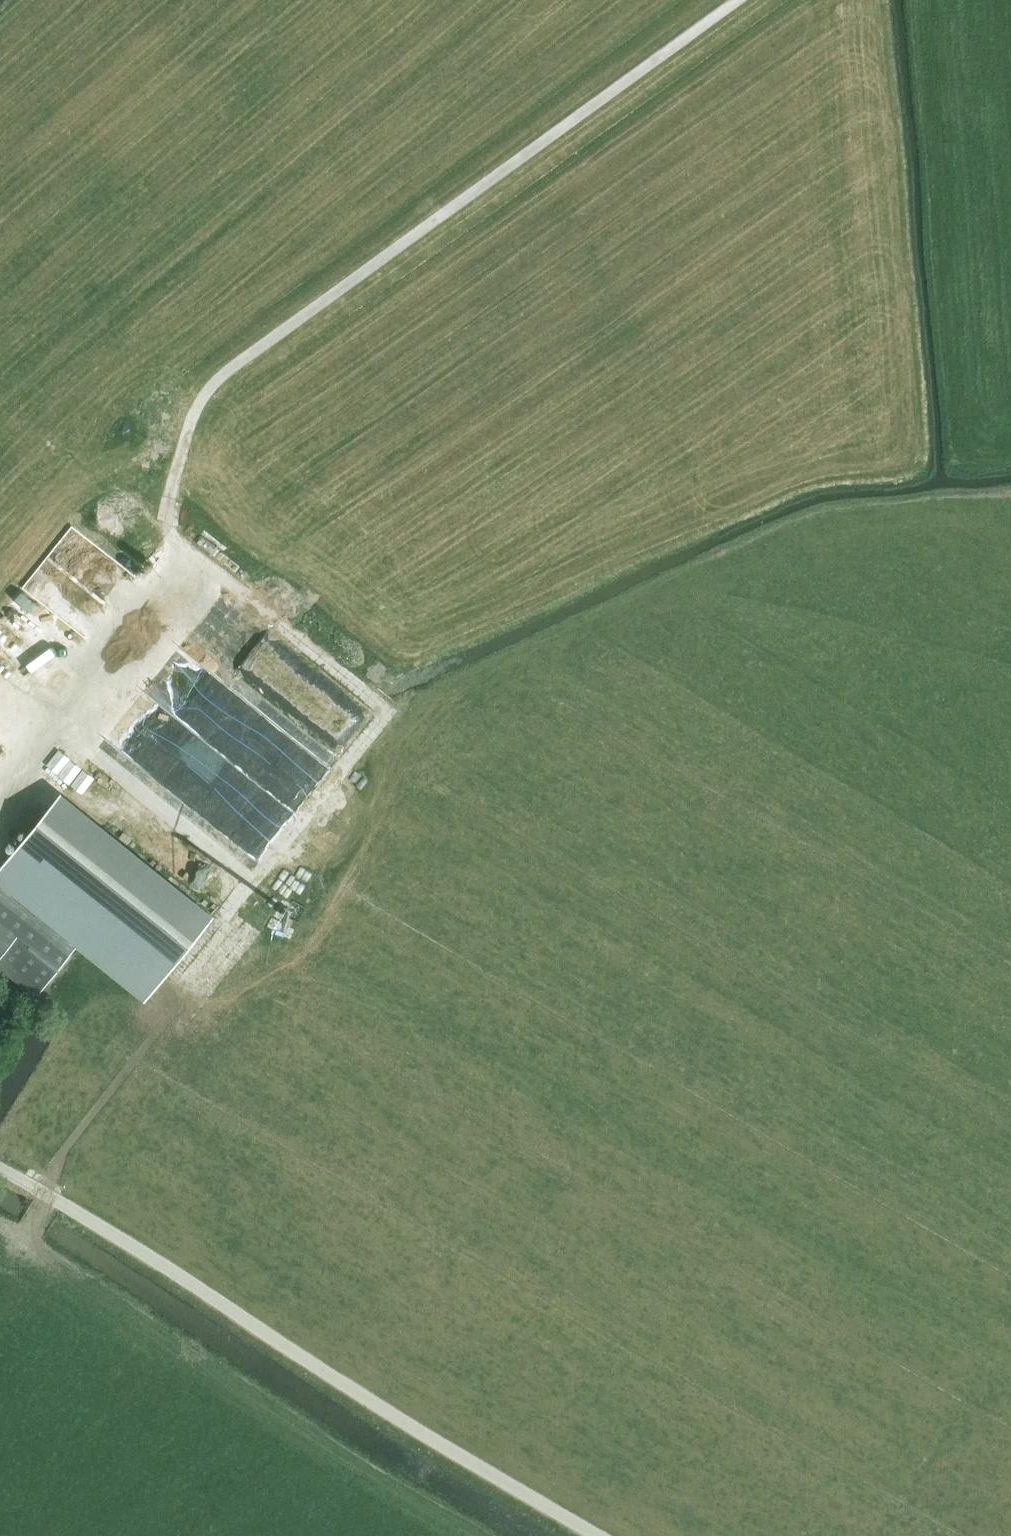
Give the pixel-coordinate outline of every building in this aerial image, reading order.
[(24,991),(27,987),(37,994),(79,941),(148,997),(202,930),(49,807),(0,868),(0,973),(24,991)]
